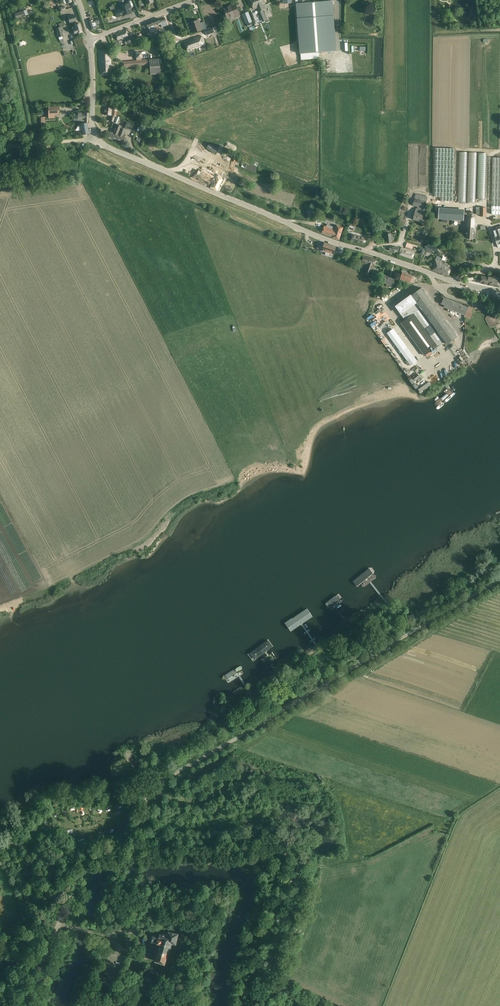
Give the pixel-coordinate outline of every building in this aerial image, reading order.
[(259,11),(263,10),(265,9),(264,5),(266,4),(264,0),(250,0),(254,9),(258,8),(259,11)] [(297,20),(300,54),(336,51),(333,1),(321,2),(321,0),(295,0),(297,20)] [(121,9),(115,11),(117,17),(117,18),(123,15),(124,16),(131,13),(131,11),(130,9),(131,9),(128,3),(120,7),(121,9)] [(224,9),(227,18),(235,15),(236,17),(240,15),(236,4),(234,5),(224,9)] [(14,16),(15,19),(16,19),(25,16),(25,15),(28,14),(26,10),(24,11),(23,10),(14,14),(15,16),(14,16)] [(252,21),(248,12),(243,14),(246,24),(252,21)] [(67,16),(69,23),(76,21),(75,15),(72,16),(72,15),(67,16)] [(158,18),(146,23),(148,27),(150,32),(151,32),(157,30),(155,24),(158,23),(159,25),(161,24),(162,27),(168,25),(166,21),(165,17),(159,20),(158,18)] [(89,22),(91,30),(98,27),(97,25),(99,24),(98,19),(93,20),(93,18),(89,19),(90,21),(89,22)] [(199,19),(189,23),(193,33),(203,30),(203,29),(207,28),(204,22),(201,23),(199,19)] [(204,29),(207,36),(210,35),(210,34),(215,32),(213,26),(204,29)] [(124,39),(125,41),(135,38),(133,33),(127,35),(125,30),(115,34),(117,40),(121,38),(122,40),(124,39)] [(188,51),(206,44),(203,36),(185,42),(188,51)] [(99,50),(100,72),(111,72),(110,59),(109,59),(108,50),(99,50)] [(121,61),(122,67),(148,65),(148,59),(141,60),(141,59),(142,59),(141,52),(135,52),(135,59),(136,59),(136,60),(121,61)] [(159,58),(149,59),(150,75),(160,74),(159,58)] [(48,107),(48,117),(54,117),(54,114),(58,114),(58,107),(48,107)] [(124,128),(131,131),(133,124),(127,122),(124,128)] [(82,135),(89,133),(87,123),(80,124),(82,135)] [(108,136),(116,139),(118,134),(117,134),(121,126),(117,124),(113,133),(110,132),(108,136)] [(152,134),(153,134),(155,134),(156,133),(157,131),(157,130),(157,129),(157,127),(156,126),(154,125),(152,125),(151,125),(150,126),(149,127),(148,128),(148,130),(148,132),(149,133),(150,134),(152,134)] [(116,139),(123,142),(125,137),(126,133),(124,132),(125,129),(121,128),(119,134),(118,134),(116,139)] [(218,150),(211,143),(207,146),(214,154),(218,150)] [(418,187),(418,147),(410,147),(410,186),(418,187)] [(420,147),(420,187),(428,187),(428,147),(420,147)] [(440,201),(454,201),(455,148),(435,148),(434,197),(440,197),(440,201)] [(466,202),(467,152),(459,152),(458,202),(466,202)] [(475,203),(477,153),(469,152),(467,203),(475,203)] [(485,199),(486,153),(478,153),(477,199),(485,199)] [(493,158),(491,214),(499,214),(499,158),(493,158)] [(245,161),(241,166),(254,174),(257,168),(245,161)] [(210,174),(210,172),(202,168),(199,174),(194,172),(192,177),(217,190),(223,179),(217,175),(216,177),(210,174)] [(412,205),(417,207),(417,209),(416,209),(415,213),(413,219),(421,221),(424,211),(426,201),(414,198),(412,205)] [(464,220),(464,210),(439,209),(439,219),(464,220)] [(466,238),(473,239),(474,231),(475,231),(475,226),(474,226),(475,217),(467,217),(467,227),(466,238)] [(325,226),(322,233),(330,236),(332,237),(339,239),(343,227),(344,224),(337,221),(336,225),(335,227),(326,223),(325,226)] [(349,240),(363,244),(365,238),(355,235),(351,234),(349,240)] [(325,254),(329,256),(330,253),(333,254),(336,246),(325,242),(322,250),(326,251),(325,254)] [(427,248),(436,251),(439,245),(429,242),(427,248)] [(399,254),(412,258),(414,252),(410,251),(410,250),(401,247),(399,254)] [(365,271),(371,273),(374,267),(375,267),(377,259),(363,255),(361,263),(367,265),(365,271)] [(434,271),(447,276),(451,266),(435,260),(433,265),(436,266),(434,271)] [(410,282),(413,282),(415,277),(412,275),(403,272),(400,278),(410,282)] [(393,285),(395,278),(385,275),(383,282),(393,285)] [(480,283),(490,285),(493,276),(492,276),(492,278),(482,275),(480,283)] [(499,287),(499,283),(499,278),(493,276),(490,285),(499,287)] [(401,313),(396,316),(400,322),(406,331),(424,356),(443,342),(445,341),(447,344),(458,336),(449,324),(427,294),(422,287),(413,294),(410,289),(407,291),(410,295),(396,306),(401,313)] [(444,306),(466,315),(469,308),(443,297),(441,303),(445,304),(444,306)] [(495,326),(499,323),(497,319),(493,316),(492,317),(490,315),(486,319),(489,325),(495,326)] [(411,366),(417,361),(394,328),(393,328),(387,333),(411,366)] [(431,382),(421,388),(423,391),(433,385),(431,382)] [(306,604),(279,622),(289,636),(316,618),(306,604)] [(268,636),(244,653),(257,670),(280,655),(268,636)] [(243,657),(212,674),(221,688),(252,670),(243,657)] [(150,937),(149,938),(149,939),(150,940),(151,941),(153,942),(154,942),(160,943),(155,961),(165,964),(170,948),(171,948),(173,943),(177,944),(179,933),(169,931),(168,934),(160,933),(160,937),(156,936),(155,935),(153,935),(152,935),(150,936),(150,937)]
